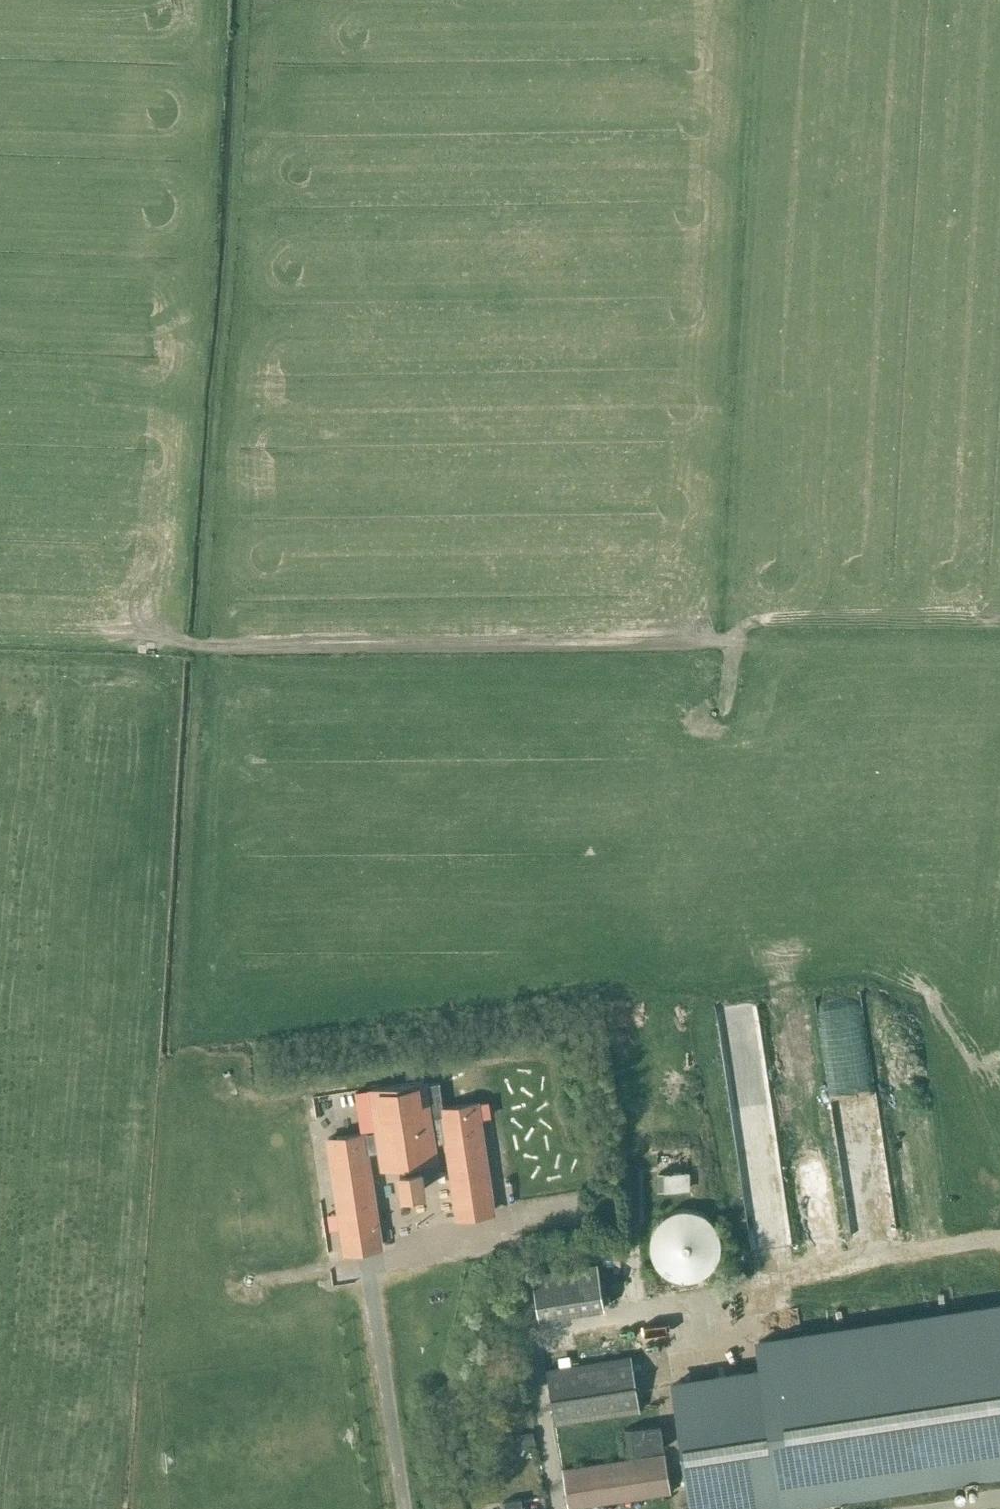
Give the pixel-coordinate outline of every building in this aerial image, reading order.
[(770,1060),(729,1063),(732,1120),(774,1118),(770,1060)] [(363,1133),(328,1138),(342,1233),(344,1250),(380,1245),(378,1227),(367,1152),(381,1150),(383,1165),(402,1162),(403,1170),(399,1171),(402,1192),(423,1189),(420,1168),(416,1168),(415,1160),(434,1158),(432,1142),(446,1140),(457,1216),(493,1210),(476,1102),(442,1107),(438,1082),(423,1084),(422,1080),(371,1088),(371,1089),(355,1091),(361,1128),(377,1125),(378,1131),(364,1133),(363,1133)] [(688,1188),(688,1170),(658,1171),(659,1189),(688,1188)] [(727,1257),(701,1203),(649,1228),(674,1282),(727,1257)] [(540,1316),(607,1307),(601,1261),(534,1271),(540,1316)] [(673,1384),(692,1508),(742,1508),(999,1470),(999,1305),(757,1342),(761,1370),(673,1384)] [(559,1358),(560,1366),(546,1369),(554,1423),(639,1409),(630,1355),(571,1365),(570,1356),(559,1358)] [(622,1425),(626,1453),(663,1447),(659,1419),(622,1425)] [(516,1432),(518,1445),(534,1443),(532,1430),(516,1432)] [(567,1508),(670,1492),(664,1452),(561,1469),(567,1508)] [(521,1498),(503,1501),(505,1508),(523,1508),(521,1498)]
